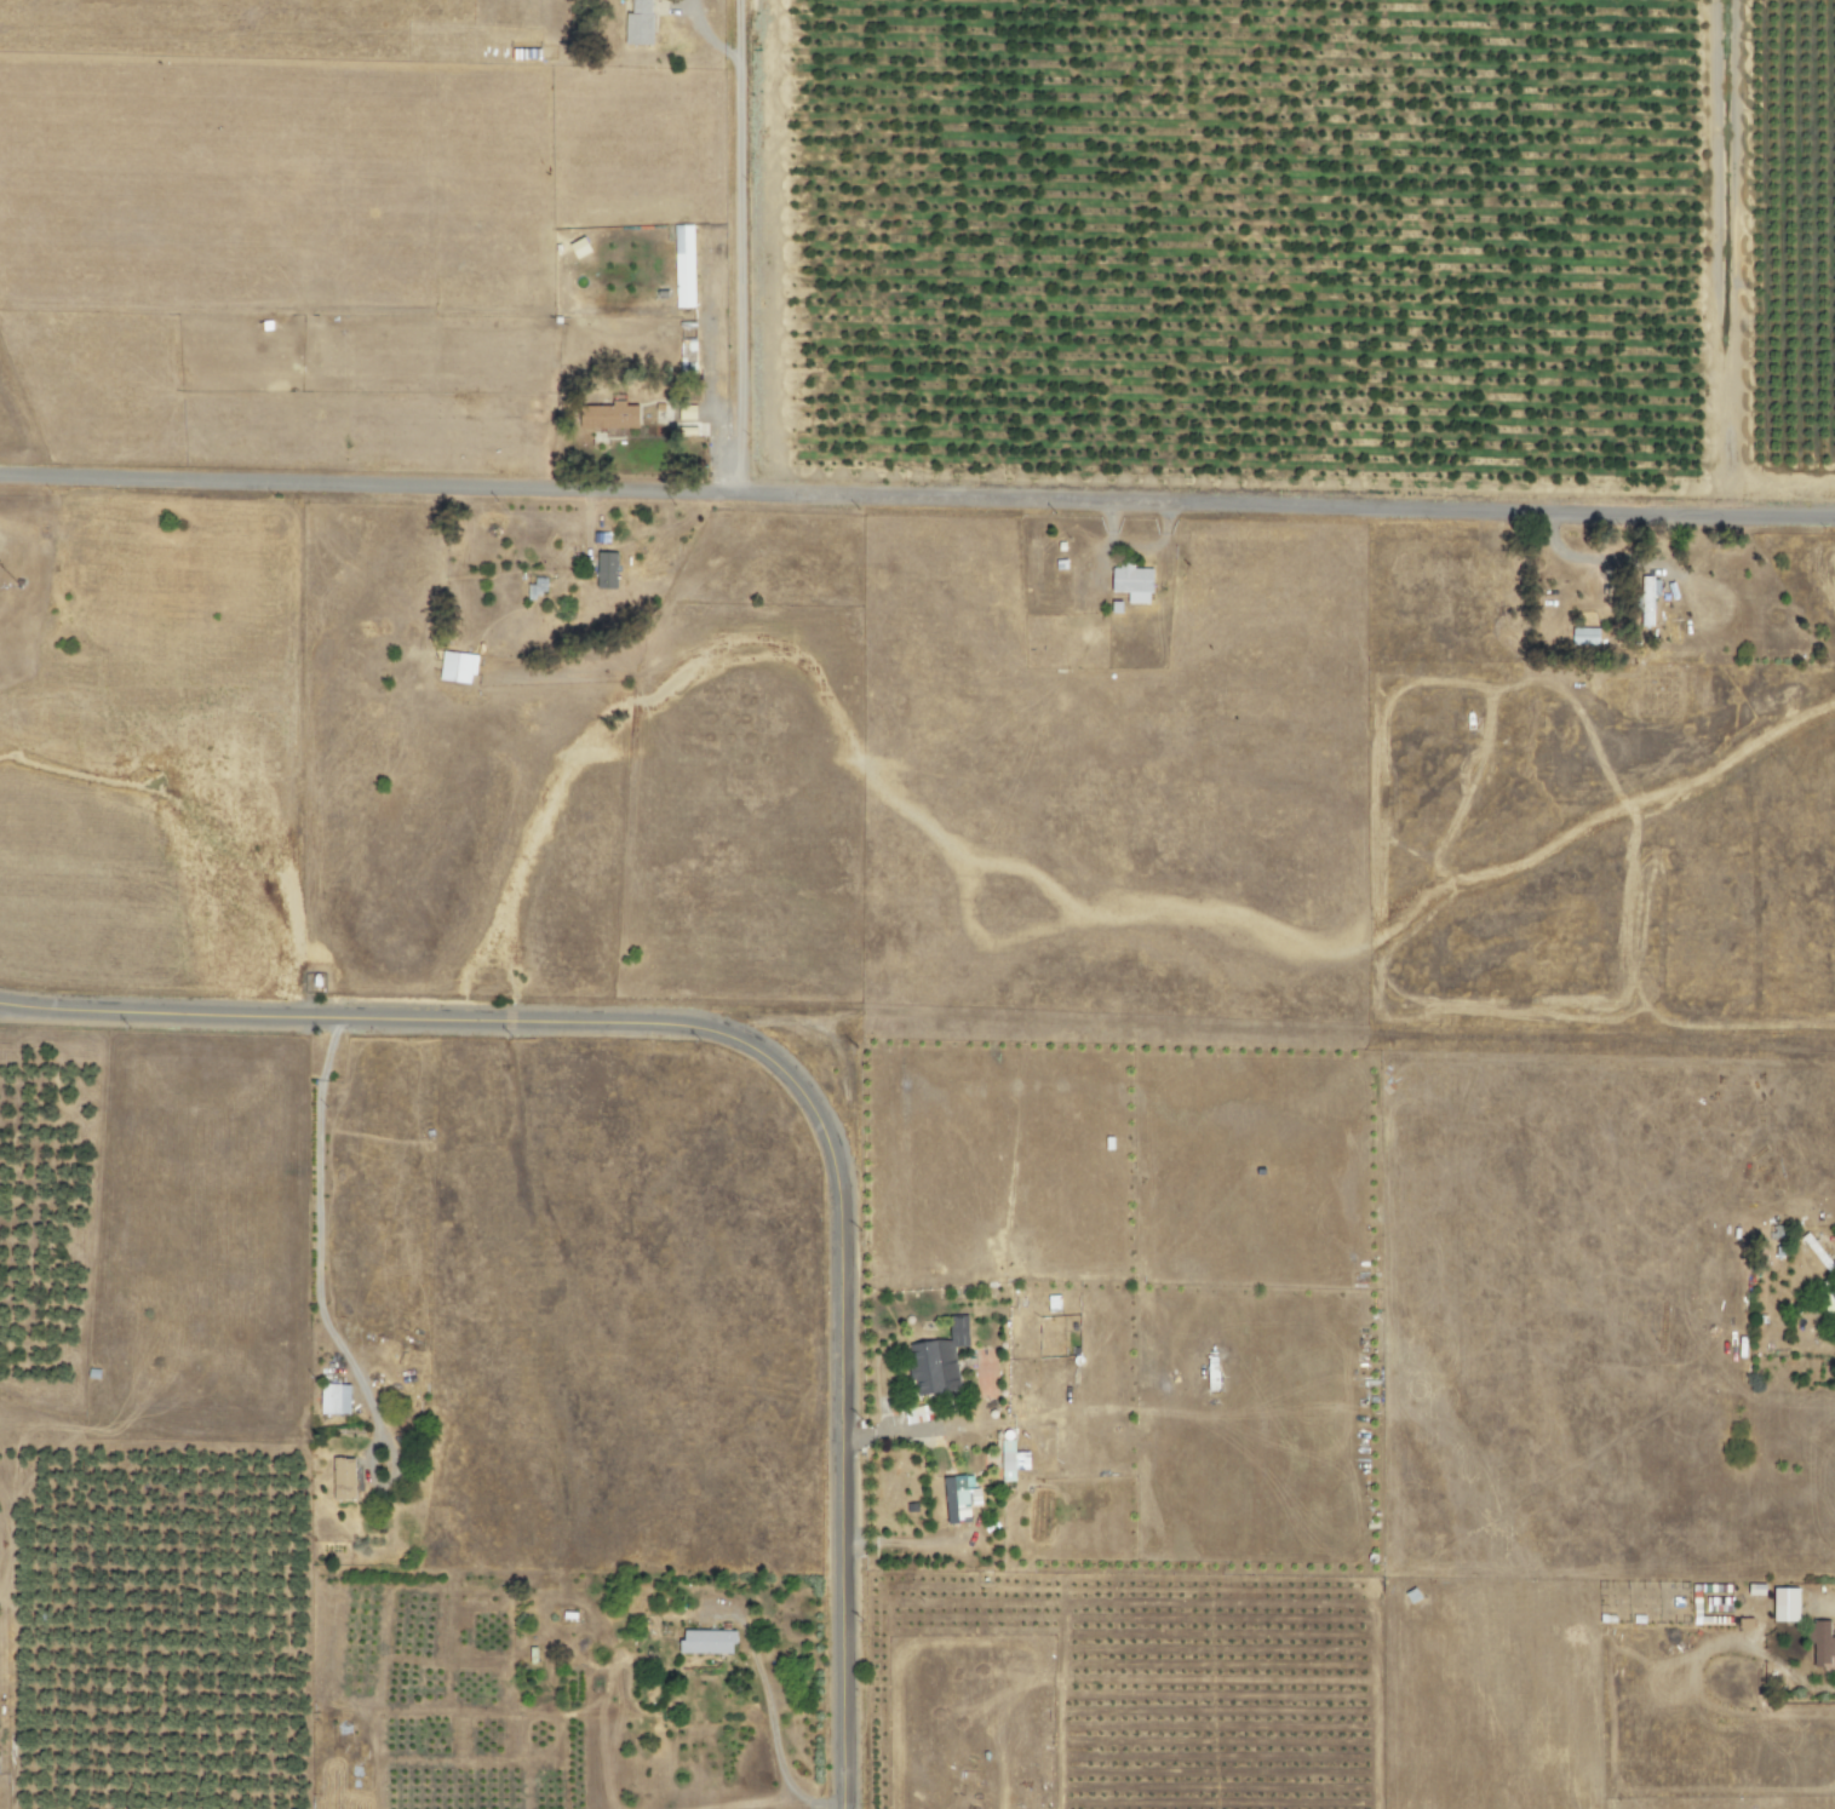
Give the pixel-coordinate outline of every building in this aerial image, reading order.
[(652,0),(631,0),(630,14),(624,14),(623,45),(651,45),(652,0)] [(694,308),(692,225),(672,225),(674,309),(694,308)] [(626,401),(611,401),(611,407),(582,407),(583,430),(639,429),(639,406),(626,406),(626,401)] [(616,553),(597,553),(596,589),(616,589),(616,553)] [(1152,569),(1152,593),(1111,592),(1111,568),(1152,569)] [(1572,646),(1598,646),(1598,629),(1572,628),(1572,646)] [(472,684),(475,655),(442,652),(439,681),(472,684)] [(910,1342),(910,1394),(957,1393),(956,1347),(968,1347),(968,1316),(950,1316),(950,1341),(910,1342)] [(350,1384),(319,1384),(319,1414),(349,1415),(350,1384)] [(1029,1452),(1014,1453),(1014,1440),(1001,1440),(1001,1482),(1015,1482),(1014,1470),(1029,1470),(1029,1452)] [(332,1499),(354,1499),(354,1458),(332,1458),(332,1499)] [(978,1488),(966,1490),(964,1475),(942,1478),(948,1524),(970,1522),(968,1507),(981,1506),(978,1488)] [(1765,1584),(1748,1584),(1748,1595),(1765,1595),(1765,1584)] [(1800,1589),(1773,1588),(1772,1622),(1799,1622),(1800,1589)] [(1813,1666),(1830,1667),(1830,1657),(1834,1657),(1834,1644),(1832,1644),(1832,1622),(1807,1622),(1807,1638),(1814,1638),(1813,1666)] [(680,1653),(735,1655),(735,1631),(681,1630),(680,1653)]
